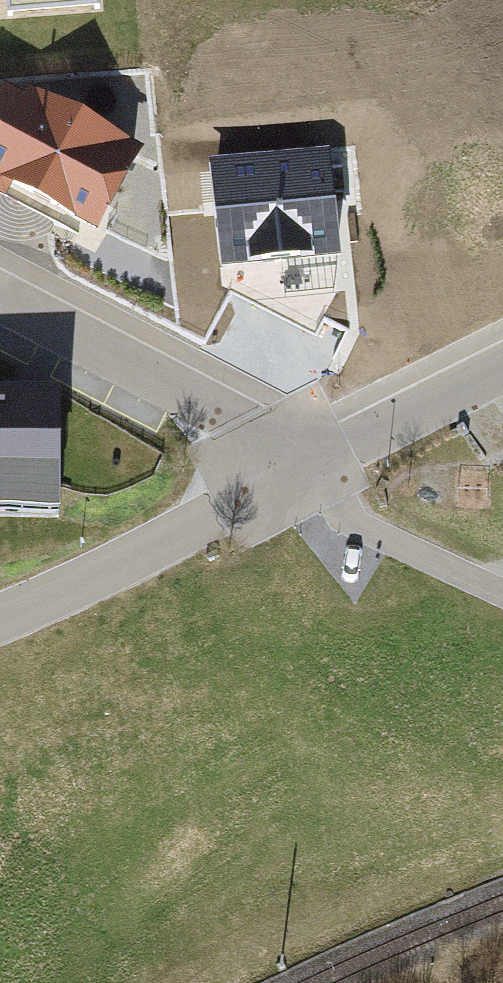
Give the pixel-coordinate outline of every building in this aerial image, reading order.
[(95,224),(132,152),(43,106),(38,116),(7,99),(0,112),(0,175),(95,224)] [(0,389),(0,518),(64,517),(63,388),(0,389)]
